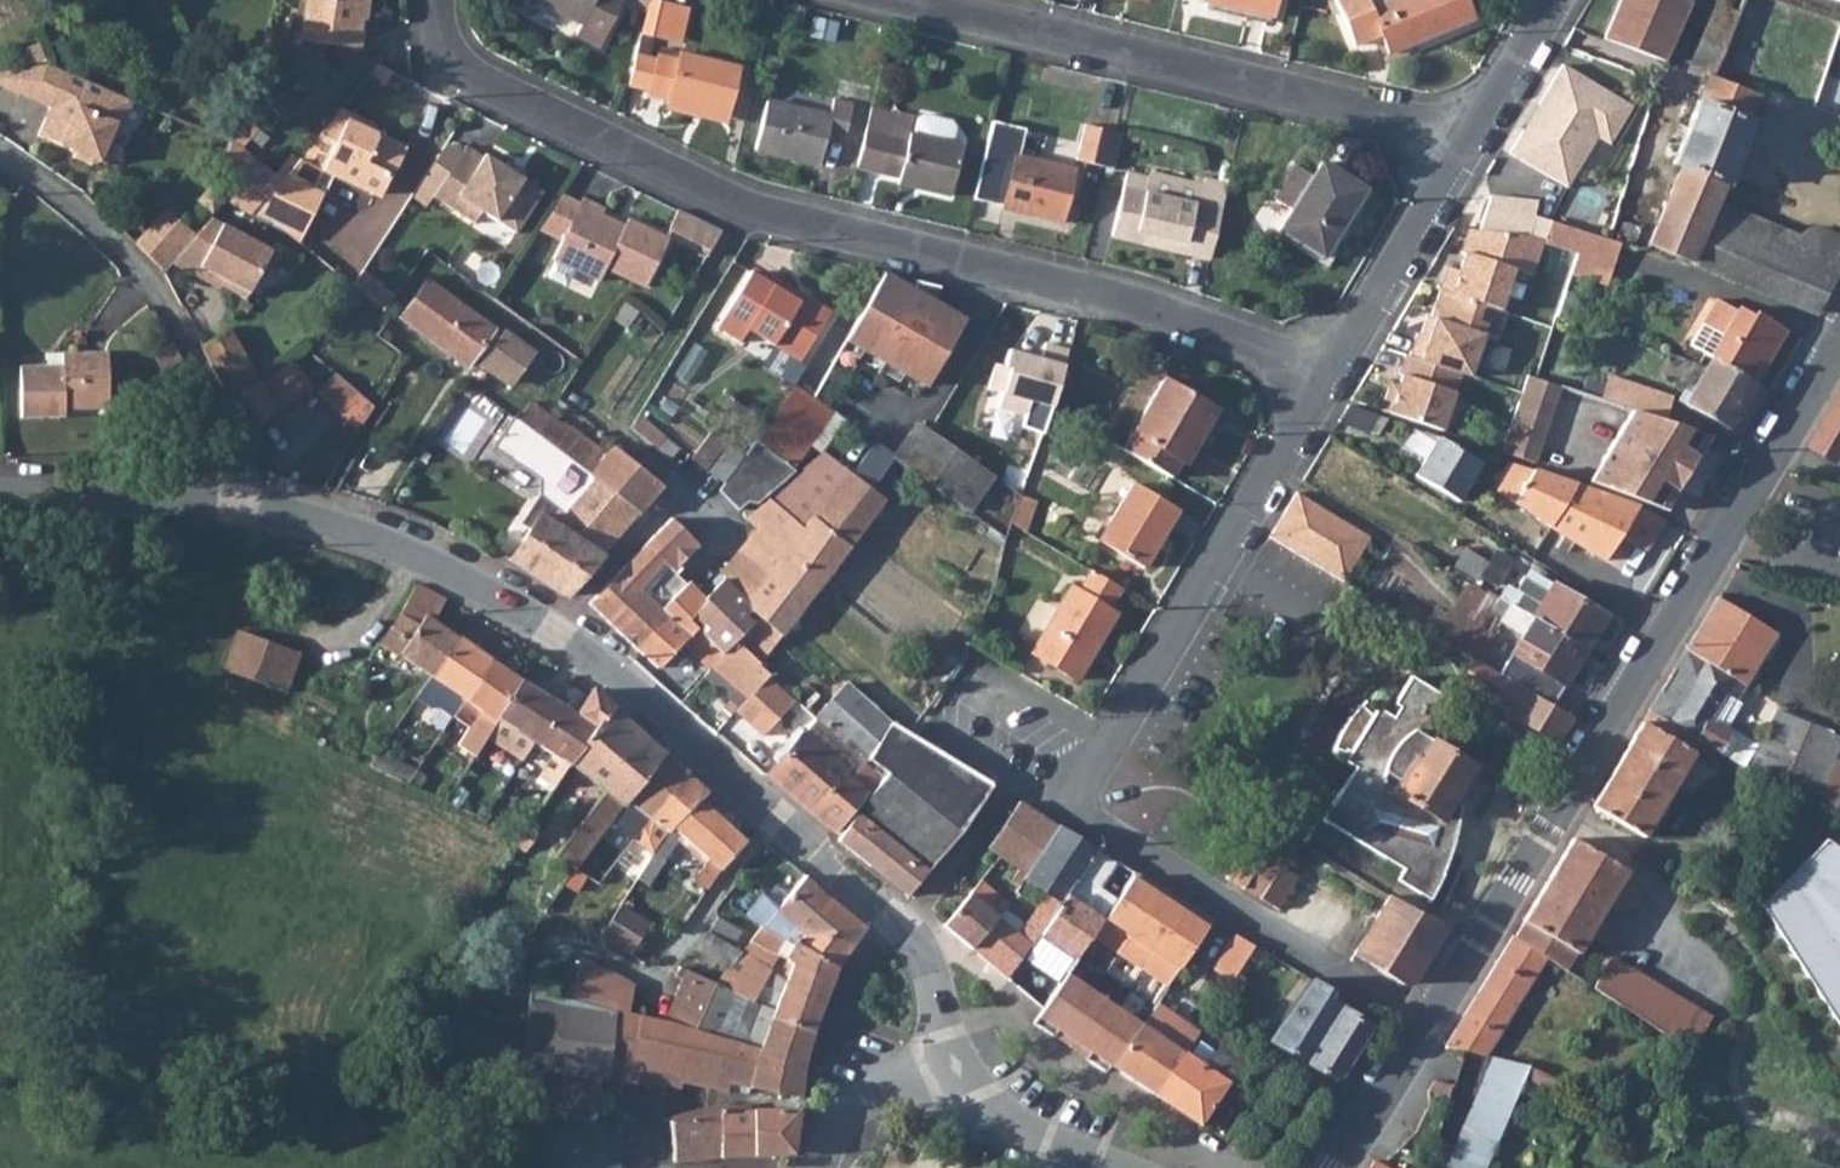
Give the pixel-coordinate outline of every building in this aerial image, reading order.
[(366,16),(369,0),(306,0),(300,37),(321,40),(324,24),(358,28),(360,19),(366,16)] [(584,24),(596,0),(536,0),(584,24)] [(1273,11),(1276,0),(1225,0),(1273,11)] [(1356,39),(1383,29),(1390,48),(1474,14),(1469,0),(1374,0),(1372,1),(1372,0),(1340,0),(1356,39)] [(1689,0),(1621,0),(1605,35),(1666,59),(1689,0)] [(1688,67),(1709,76),(1714,77),(1745,0),(1716,0),(1688,67)] [(1834,19),(1839,3),(1839,0),(1776,0),(1834,19)] [(688,13),(651,4),(642,37),(680,46),(688,13)] [(362,47),(366,16),(360,19),(358,28),(324,24),(321,40),(362,47)] [(659,55),(658,58),(637,54),(630,84),(651,88),(650,94),(727,112),(738,66),(680,53),(679,59),(659,55)] [(1564,62),(1511,151),(1568,185),(1598,134),(1611,142),(1633,104),(1564,62)] [(47,65),(27,69),(15,89),(45,103),(59,70),(47,65)] [(129,99),(59,70),(45,103),(32,131),(69,148),(66,154),(87,163),(96,160),(115,118),(119,120),(129,99)] [(1709,76),(1701,99),(1696,98),(1672,159),(1680,162),(1648,241),(1820,308),(1839,271),(1839,227),(1830,223),(1827,230),(1807,222),(1802,234),(1726,204),(1719,220),(1708,215),(1723,180),(1727,181),(1753,120),(1749,119),(1758,94),(1714,77),(1709,76)] [(831,114),(767,101),(756,149),(820,163),(828,129),(847,132),(854,101),(835,97),(831,114)] [(337,136),(322,165),(374,190),(384,188),(394,170),(390,168),(393,163),(397,165),(410,143),(384,130),(378,130),(377,119),(353,106),(349,109),(341,105),(322,127),(337,136)] [(893,134),(898,112),(872,106),(858,165),(900,174),(899,181),(951,193),(962,142),(951,139),(913,131),(910,130),(908,137),(893,134)] [(913,131),(951,139),(953,125),(950,119),(922,113),(916,117),(913,131)] [(1087,126),(1080,162),(1120,169),(1126,132),(1087,126)] [(439,195),(463,154),(446,144),(413,195),(432,207),(439,195)] [(469,144),(463,154),(439,195),(477,220),(485,209),(520,229),(545,188),(527,176),(531,170),(513,160),(509,165),(489,152),(487,156),(469,144)] [(1076,164),(1016,150),(1003,205),(1064,218),(1076,164)] [(314,182),(322,165),(299,153),(286,168),(314,182)] [(1316,172),(1299,162),(1279,194),(1296,206),(1285,225),(1328,251),(1369,182),(1326,156),(1316,172)] [(1211,251),(1229,177),(1207,172),(1206,176),(1159,166),(1150,170),(1146,187),(1125,183),(1115,229),(1211,251)] [(635,283),(665,237),(631,219),(623,234),(616,229),(620,223),(605,214),(609,208),(586,197),(557,256),(558,257),(580,268),(602,279),(607,269),(635,283)] [(723,230),(682,210),(671,228),(711,249),(723,230)] [(1578,248),(1612,260),(1619,240),(1607,236),(1548,214),(1541,234),(1578,248)] [(187,250),(215,217),(210,215),(194,233),(170,260),(182,266),(191,256),(187,250)] [(264,255),(269,244),(215,217),(187,250),(191,256),(182,266),(195,272),(201,262),(223,273),(220,280),(245,292),(257,270),(262,272),(269,257),(264,255)] [(1619,230),(1611,227),(1607,236),(1619,240),(1621,240),(1622,242),(1622,243),(1632,248),(1641,224),(1625,218),(1619,230)] [(142,251),(162,269),(170,260),(194,233),(172,219),(164,232),(158,228),(142,251)] [(1381,411),(1439,431),(1460,371),(1468,373),(1482,333),(1493,338),(1504,309),(1499,307),(1512,267),(1530,273),(1542,239),(1540,238),(1541,234),(1471,225),(1463,248),(1467,249),(1461,266),(1450,263),(1442,288),(1433,314),(1436,316),(1430,332),(1419,329),(1411,352),(1408,352),(1401,371),(1404,372),(1401,382),(1392,380),(1381,411)] [(645,287),(669,239),(665,237),(635,283),(645,287)] [(1594,257),(1593,261),(1610,267),(1612,260),(1578,248),(1577,251),(1594,257)] [(580,268),(558,257),(549,274),(571,285),(580,268)] [(384,311),(395,296),(363,270),(353,285),(355,287),(384,311)] [(746,328),(800,360),(826,317),(795,298),(799,291),(778,277),(773,285),(751,272),(716,326),(739,340),(746,328)] [(932,390),(971,316),(885,272),(847,345),(932,390)] [(497,330),(430,281),(404,318),(471,366),(475,359),(509,382),(523,362),(528,363),(536,351),(506,330),(500,339),(494,334),(497,330)] [(1556,315),(1575,321),(1582,295),(1564,289),(1556,315)] [(1714,353),(1758,377),(1787,324),(1766,313),(1762,318),(1740,304),(1736,307),(1719,297),(1717,298),(1691,339),(1714,353)] [(200,340),(229,396),(258,378),(230,326),(200,340)] [(57,350),(57,364),(12,364),(15,414),(58,415),(58,402),(107,402),(107,351),(57,350)] [(1714,353),(1687,399),(1730,424),(1758,377),(1714,353)] [(244,426),(308,382),(292,358),(258,378),(229,396),(244,426)] [(371,409),(333,374),(317,393),(357,430),(371,409)] [(1670,394),(1611,374),(1603,398),(1636,408),(1663,417),(1670,394)] [(1510,454),(1535,378),(1528,375),(1502,451),(1510,454)] [(1124,448),(1172,477),(1204,421),(1209,424),(1217,410),(1165,378),(1124,448)] [(1510,454),(1537,463),(1562,386),(1535,378),(1510,454)] [(1839,448),(1839,390),(1809,444),(1838,452),(1839,448)] [(535,400),(520,418),(590,473),(607,453),(567,421),(564,424),(535,400)] [(1346,406),(1338,420),(1369,431),(1377,416),(1346,406)] [(1682,481),(1698,452),(1693,449),(1704,430),(1663,417),(1636,408),(1606,460),(1635,472),(1638,468),(1670,486),(1682,481)] [(896,455),(970,508),(993,472),(932,430),(920,422),(896,455)] [(1693,449),(1698,452),(1710,431),(1704,430),(1693,449)] [(729,436),(709,462),(731,438),(729,436)] [(1479,461),(1438,436),(1415,474),(1456,498),(1479,461)] [(731,438),(709,462),(726,474),(747,448),(731,438)] [(720,482),(738,506),(745,499),(761,496),(794,467),(755,438),(747,448),(726,474),(720,482)] [(1006,444),(997,477),(1024,484),(1033,451),(1006,444)] [(592,475),(638,512),(662,485),(613,445),(607,453),(590,473),(592,475)] [(760,617),(740,643),(760,661),(887,494),(874,484),(826,449),(744,514),(747,519),(736,539),(771,576),(756,596),(748,606),(760,617)] [(1635,472),(1606,460),(1595,482),(1667,506),(1682,481),(1670,486),(1638,468),(1635,472)] [(1650,548),(1669,519),(1649,506),(1512,461),(1497,489),(1541,515),(1540,518),(1609,559),(1624,534),(1650,548)] [(564,593),(638,512),(592,475),(553,516),(544,510),(511,558),(564,593)] [(1179,512),(1134,484),(1100,541),(1146,568),(1179,512)] [(1270,534),(1346,579),(1372,537),(1296,491),(1270,534)] [(588,600),(638,645),(694,586),(682,576),(707,545),(677,515),(656,531),(588,600)] [(771,576),(736,539),(722,561),(731,571),(756,596),(771,576)] [(705,594),(685,614),(722,649),(732,637),(740,643),(760,617),(748,606),(756,596),(731,571),(705,594)] [(1118,615),(1111,611),(1124,589),(1094,571),(1080,592),(1072,587),(1031,655),(1077,682),(1118,615)] [(1517,586),(1509,581),(1500,595),(1515,604),(1588,647),(1607,611),(1541,573),(1537,579),(1526,573),(1517,586)] [(446,597),(416,582),(380,639),(430,671),(457,633),(434,618),(446,597)] [(713,661),(722,649),(685,614),(705,594),(694,586),(638,645),(658,663),(685,636),(713,661)] [(1701,626),(1757,660),(1776,629),(1719,595),(1701,626)] [(1501,671),(1554,703),(1588,647),(1515,604),(1504,621),(1524,633),(1501,671)] [(1447,618),(1431,608),(1421,623),(1476,656),(1480,659),(1496,632),(1454,607),(1447,618)] [(268,624),(263,636),(248,673),(242,688),(275,701),(281,686),(287,687),(305,638),(268,624)] [(1806,796),(1839,732),(1839,731),(1782,705),(1761,741),(1726,722),(1741,698),(1736,694),(1757,660),(1701,626),(1651,708),(1701,738),(1783,787),(1806,796)] [(225,664),(248,673),(263,636),(240,627),(225,664)] [(465,694),(491,655),(457,633),(430,671),(465,694)] [(722,649),(713,661),(745,691),(765,668),(759,663),(760,661),(740,643),(732,637),(722,649)] [(486,731),(522,676),(491,655),(465,694),(454,710),(472,721),(460,741),(475,749),(486,731)] [(1464,680),(1481,690),(1561,738),(1575,715),(1554,703),(1501,671),(1480,659),(1476,656),(1463,678),(1464,680)] [(793,693),(765,668),(745,691),(735,704),(763,729),(793,693)] [(1474,761),(1450,746),(1430,736),(1436,725),(1440,725),(1456,696),(1412,668),(1394,698),(1400,702),(1394,711),(1377,701),(1373,708),(1362,701),(1353,710),(1346,720),(1340,731),(1336,743),(1336,745),(1348,751),(1345,759),(1354,765),(1348,776),(1355,782),(1337,812),(1361,826),(1358,837),(1403,863),(1396,876),(1433,897),(1444,873),(1454,848),(1461,823),(1461,822),(1467,799),(1457,793),(1474,761)] [(559,700),(522,676),(486,731),(522,755),(527,746),(533,736),(536,738),(559,700)] [(867,758),(893,718),(847,677),(815,713),(816,714),(860,754),(867,758)] [(1464,680),(1456,696),(1440,725),(1436,725),(1430,736),(1450,746),(1481,690),(1464,680)] [(612,704),(592,687),(575,710),(563,703),(539,741),(571,761),(573,758),(612,704)] [(533,736),(527,746),(534,750),(539,741),(563,703),(559,700),(536,738),(533,736)] [(664,749),(612,704),(573,758),(605,784),(554,848),(572,863),(590,841),(611,815),(664,749)] [(1668,793),(1701,738),(1651,708),(1617,763),(1668,793)] [(860,754),(816,714),(806,728),(855,771),(852,775),(857,779),(862,771),(860,768),(867,758),(860,754)] [(871,793),(838,838),(907,894),(967,816),(993,777),(916,733),(913,727),(893,718),(867,758),(887,772),(871,793)] [(852,775),(855,771),(806,728),(769,772),(836,829),(865,789),(871,793),(887,772),(867,758),(860,768),(862,771),(857,779),(852,775)] [(1815,799),(1833,756),(1834,754),(1839,740),(1839,732),(1806,796),(1815,799)] [(415,769),(375,749),(366,762),(396,777),(406,782),(415,769)] [(686,767),(664,749),(611,815),(620,823),(636,835),(653,814),(650,812),(686,767)] [(1833,756),(1815,799),(1839,809),(1839,759),(1833,756)] [(1644,831),(1668,793),(1617,763),(1594,801),(1644,831)] [(424,773),(415,769),(406,782),(415,786),(424,773)] [(671,857),(688,836),(699,845),(723,816),(698,794),(670,827),(655,845),(671,857)] [(1027,867),(1056,817),(1023,796),(990,842),(1000,849),(1027,867)] [(653,814),(636,835),(653,848),(655,845),(670,827),(653,814)] [(600,849),(620,823),(611,815),(590,841),(600,849)] [(709,853),(694,874),(709,885),(746,836),(723,816),(699,845),(709,853)] [(1048,887),(1038,902),(1051,911),(1073,880),(1096,845),(1059,822),(1056,817),(1027,867),(1024,871),(1048,887)] [(1549,952),(1566,963),(1576,947),(1579,948),(1628,865),(1575,832),(1515,930),(1549,952)] [(1827,837),(1763,904),(1777,924),(1839,1020),(1839,846),(1827,837)] [(1280,863),(1244,842),(1225,873),(1260,894),(1280,863)] [(646,875),(660,858),(651,850),(636,868),(646,875)] [(1277,905),(1297,874),(1280,863),(1260,894),(1277,905)] [(1091,933),(1106,942),(1150,878),(1134,868),(1110,904),(1091,933)] [(869,924),(808,872),(792,891),(782,902),(815,927),(821,923),(855,945),(869,924)] [(1007,896),(981,874),(943,921),(974,946),(998,911),(1007,896)] [(773,895),(783,883),(775,877),(764,888),(773,895)] [(1106,942),(1130,958),(1173,892),(1150,878),(1106,942)] [(1053,930),(1059,921),(1067,926),(1087,939),(1091,933),(1110,904),(1073,880),(1051,911),(1043,924),(1053,930)] [(782,902),(792,891),(783,883),(773,895),(782,902)] [(773,895),(764,888),(747,907),(756,913),(773,895)] [(1392,891),(1388,892),(1388,895),(1353,952),(1405,985),(1416,975),(1447,925),(1392,891)] [(1130,958),(1169,983),(1213,917),(1173,892),(1130,958)] [(619,894),(599,926),(629,946),(649,914),(619,894)] [(782,902),(773,895),(756,913),(766,921),(782,902)] [(821,923),(815,927),(782,902),(766,921),(841,965),(855,945),(821,923)] [(1043,924),(1051,911),(1038,902),(1021,929),(1033,939),(1043,924)] [(1009,975),(1033,939),(1021,929),(998,911),(974,946),(1009,975)] [(743,928),(720,912),(710,925),(732,942),(743,928)] [(841,965),(766,921),(753,935),(781,952),(799,962),(834,982),(841,965)] [(719,956),(732,942),(710,925),(698,941),(719,956)] [(1067,970),(1087,939),(1067,926),(1045,959),(1065,972),(1067,970)] [(1212,966),(1230,978),(1254,942),(1234,930),(1212,966)] [(1468,1045),(1489,1049),(1549,952),(1515,930),(1447,1041),(1468,1045)] [(730,963),(742,948),(732,942),(719,956),(730,963)] [(730,963),(716,980),(738,990),(756,998),(772,967),(742,948),(730,963)] [(1714,1011),(1613,950),(1593,981),(1693,1046),(1714,1011)] [(788,977),(799,962),(781,952),(772,967),(788,977)] [(799,962),(788,977),(777,1007),(773,1013),(815,1027),(834,982),(799,962)] [(693,970),(681,999),(673,1017),(677,1018),(705,975),(693,970)] [(1044,1003),(1044,1006),(1056,1016),(1081,979),(1067,970),(1065,972),(1052,991),(1044,1003)] [(688,1021),(716,980),(705,975),(677,1018),(688,1021)] [(1080,1035),(1106,995),(1081,979),(1056,1016),(1080,1035)] [(1313,979),(1276,1039),(1289,1048),(1308,1059),(1330,1022),(1319,1015),(1330,997),(1326,995),(1330,989),(1313,979)] [(716,980),(688,1021),(690,1021),(807,1060),(815,1027),(773,1013),(777,1007),(759,999),(748,1027),(726,1020),(738,990),(716,980)] [(1044,1003),(1052,991),(1040,982),(1031,995),(1044,1006),(1044,1003)] [(531,1017),(526,1039),(522,1060),(601,1073),(608,1074),(620,1004),(560,989),(537,984),(531,1017)] [(1080,1035),(1116,1063),(1144,1020),(1106,995),(1080,1035)] [(1144,1020),(1116,1063),(1156,1092),(1200,1024),(1159,997),(1144,1020)] [(1319,1015),(1330,1022),(1308,1059),(1331,1075),(1345,1070),(1373,1024),(1330,997),(1319,1015)] [(1230,1082),(1239,1088),(1266,1048),(1266,1047),(1266,1042),(1268,1038),(1267,1030),(1218,998),(1200,1024),(1156,1092),(1202,1123),(1230,1082)] [(435,1072),(516,1090),(522,1060),(526,1039),(469,1004),(451,1001),(435,1072)] [(623,1005),(620,1004),(608,1074),(629,1078),(642,1009),(633,1007),(623,1005)] [(1035,1021),(1056,1035),(1059,1031),(1093,1053),(1090,1059),(1110,1071),(1116,1063),(1080,1035),(1056,1016),(1044,1006),(1039,1013),(1035,1021)] [(682,1082),(683,1079),(684,1071),(656,1065),(655,1061),(663,1015),(642,1009),(629,1078),(640,1079),(648,1081),(651,1081),(652,1075),(682,1082)] [(807,1060),(690,1021),(688,1021),(677,1018),(673,1017),(663,1015),(655,1061),(656,1065),(684,1071),(683,1079),(732,1090),(732,1088),(752,1093),(754,1087),(802,1097),(807,1060)] [(1532,1058),(1495,1051),(1488,1068),(1522,1082),(1528,1068),(1532,1058)] [(1532,1058),(1528,1068),(1544,1074),(1548,1063),(1532,1058)] [(513,1118),(547,1112),(549,1122),(589,1126),(596,1116),(601,1073),(522,1060),(516,1090),(512,1107),(513,1118)] [(1455,1167),(1485,1167),(1522,1082),(1488,1068),(1455,1143),(1463,1147),(1453,1167),(1455,1167)] [(1451,1095),(1456,1079),(1438,1071),(1431,1084),(1451,1095)] [(706,1118),(722,1118),(722,1108),(706,1107),(706,1118)] [(795,1150),(800,1108),(754,1110),(757,1153),(795,1150)] [(754,1110),(722,1118),(725,1155),(757,1153),(754,1110)] [(520,1144),(549,1122),(547,1112),(513,1118),(520,1144)] [(679,1158),(725,1155),(722,1118),(706,1118),(673,1118),(679,1158)] [(1455,1146),(1436,1138),(1426,1167),(1446,1167),(1455,1146)] [(1377,1155),(1368,1167),(1397,1167),(1377,1155)]
